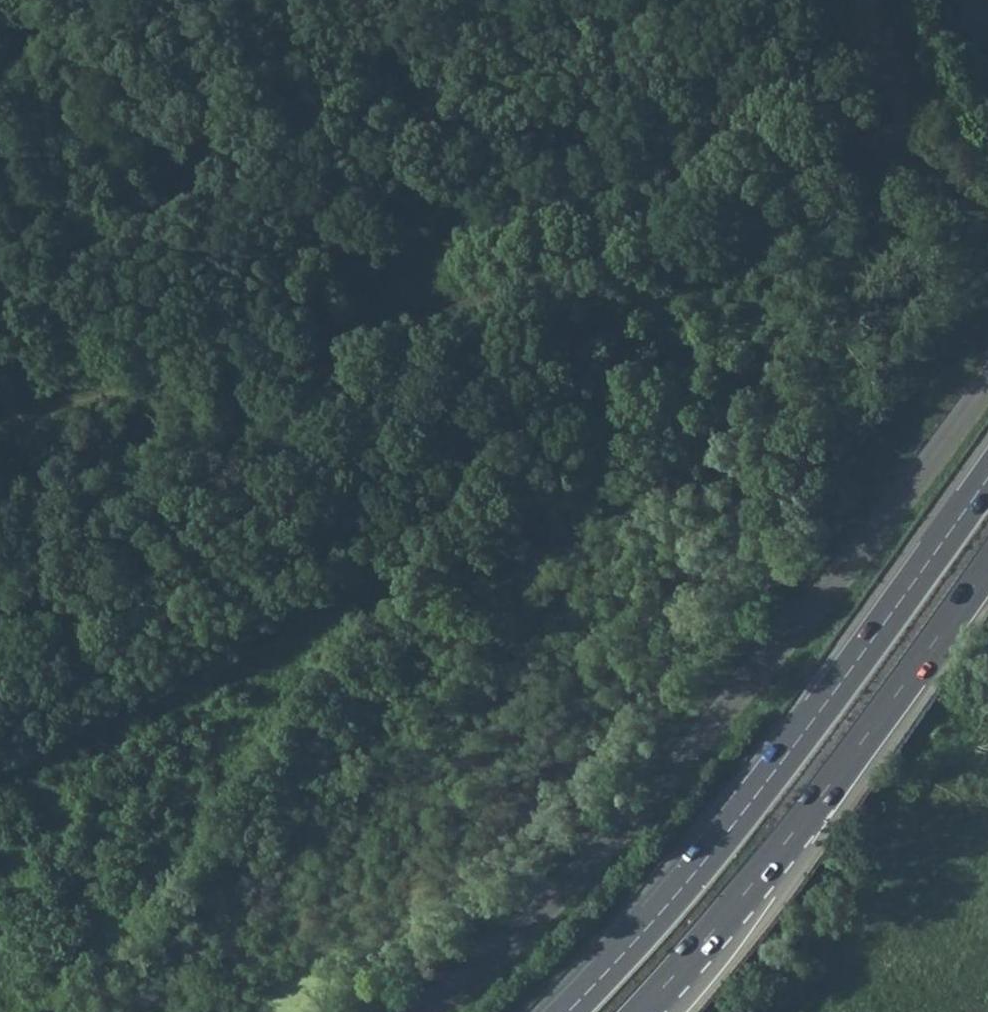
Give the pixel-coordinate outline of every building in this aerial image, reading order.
[(897,185),(908,191),(916,180),(906,173),(897,185)]
